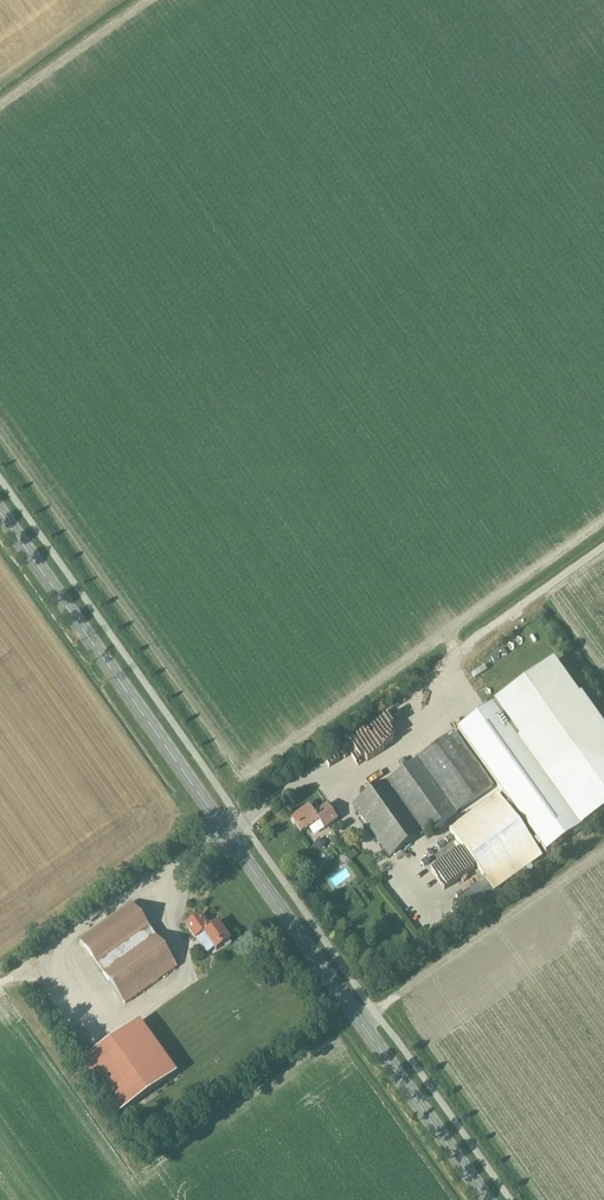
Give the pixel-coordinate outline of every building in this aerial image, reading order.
[(506,805),(513,815),(516,812),(546,853),(603,811),(603,733),(553,661),(457,730),(509,802),(506,805)] [(353,805),(389,856),(420,834),(423,832),(425,835),(457,812),(456,812),(492,786),(453,731),(417,758),(387,780),(353,805)] [(497,793),(449,828),(493,890),(542,855),(513,815),(506,805),(497,793)] [(318,820),(321,824),(324,829),(337,819),(327,804),(320,809),(318,806),(312,811),(308,806),(290,819),(300,833),(318,820)] [(325,872),(330,879),(346,866),(341,859),(325,872)] [(443,911),(449,907),(443,897),(436,900),(443,911)] [(125,1004),(176,967),(131,903),(79,940),(125,1004)] [(212,925),(208,919),(205,921),(200,914),(185,925),(195,938),(203,932),(216,950),(230,940),(217,922),(212,925)] [(150,991),(141,997),(149,1011),(159,1005),(150,991)] [(118,1115),(176,1073),(139,1021),(81,1063),(118,1115)]
